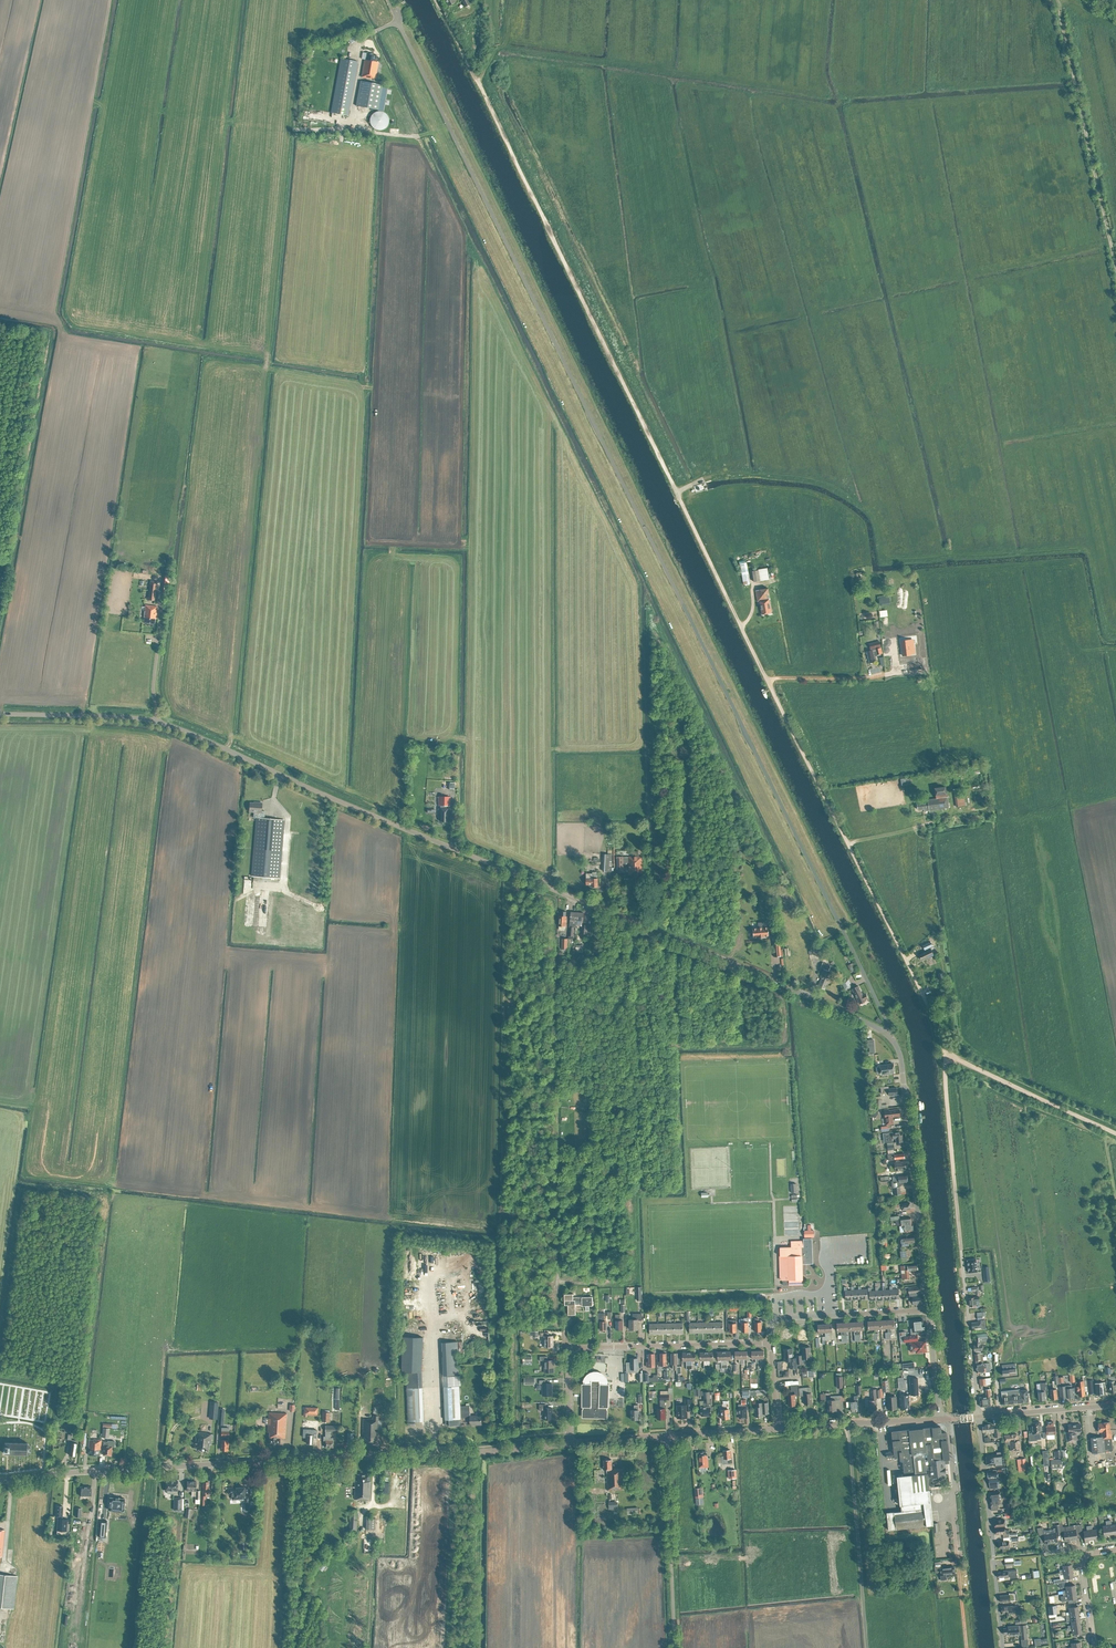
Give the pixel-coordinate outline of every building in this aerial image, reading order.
[(351,43),(357,40),(353,35),(348,38),(351,43)] [(375,61),(376,54),(367,53),(366,60),(364,60),(361,77),(371,79),(371,78),(375,79),(378,62),(375,61)] [(348,116),(349,112),(358,61),(341,58),(331,112),(348,116)] [(387,111),(392,87),(360,81),(356,106),(387,111)] [(381,111),(379,111),(378,111),(377,111),(376,112),(374,112),(373,113),(372,114),(371,115),(371,116),(370,117),(370,119),(370,120),(370,121),(370,123),(370,124),(371,125),(371,126),(372,127),(373,128),(374,129),(375,130),(377,130),(378,130),(379,130),(381,130),(382,130),(383,129),(384,129),(386,128),(386,127),(387,126),(388,125),(388,123),(389,122),(389,121),(389,119),(388,118),(388,117),(387,116),(386,115),(386,114),(384,113),(383,112),(382,112),(381,111)] [(744,585),(750,583),(748,568),(741,570),(744,585)] [(754,582),(761,581),(769,579),(767,569),(752,572),(754,582)] [(155,600),(156,591),(157,581),(150,580),(148,599),(155,600)] [(766,605),(765,600),(770,600),(768,588),(755,590),(757,601),(759,601),(762,614),(767,613),(767,610),(770,609),(769,605),(766,605)] [(879,605),(890,603),(889,596),(878,597),(879,605)] [(156,618),(157,607),(154,607),(154,606),(145,605),(144,617),(145,617),(144,622),(154,623),(155,618),(156,618)] [(867,651),(869,663),(878,661),(877,655),(882,653),(879,641),(869,643),(871,650),(867,651)] [(894,657),(900,656),(897,643),(898,643),(898,642),(897,642),(897,643),(891,644),(894,657)] [(909,644),(901,645),(903,656),(911,654),(911,653),(915,653),(914,648),(910,649),(909,644)] [(907,663),(907,671),(922,671),(922,663),(907,663)] [(929,810),(948,808),(945,786),(934,788),(936,798),(927,799),(927,801),(922,802),(923,803),(916,804),(917,809),(923,808),(924,809),(928,809),(929,810)] [(956,807),(966,805),(964,794),(954,796),(956,807)] [(439,812),(440,812),(440,821),(447,821),(447,812),(447,808),(449,808),(449,797),(439,797),(439,805),(440,806),(440,807),(439,807),(439,812)] [(261,811),(262,803),(256,802),(256,803),(250,802),(249,811),(254,812),(254,817),(256,817),(252,876),(279,878),(284,820),(264,818),(265,811),(261,811)] [(611,872),(612,854),(603,854),(602,871),(609,871),(611,872)] [(642,874),(642,856),(616,856),(617,872),(628,872),(629,874),(634,874),(634,877),(639,877),(638,874),(642,874)] [(592,873),(586,873),(586,880),(585,881),(586,882),(586,885),(592,885),(592,887),(598,887),(598,878),(598,874),(597,874),(597,872),(592,872),(592,873)] [(576,926),(577,912),(571,912),(569,935),(568,938),(573,939),(573,936),(574,927),(576,927),(576,926)] [(765,937),(764,936),(769,935),(768,927),(753,928),(753,937),(758,936),(758,937),(765,937)] [(775,956),(781,956),(779,939),(773,940),(775,956)] [(928,949),(927,948),(933,946),(930,941),(922,945),(925,950),(925,949),(926,950),(922,952),(923,953),(919,954),(922,960),(925,958),(926,959),(934,955),(930,948),(928,949)] [(823,948),(818,949),(818,946),(814,947),(814,949),(817,949),(818,958),(824,958),(823,948)] [(822,978),(818,986),(825,988),(830,974),(831,972),(829,971),(831,965),(822,962),(820,967),(824,969),(820,977),(822,978)] [(850,971),(856,968),(853,962),(847,965),(850,971)] [(847,979),(841,982),(845,989),(851,986),(847,979)] [(858,986),(852,989),(853,992),(859,1003),(868,998),(865,993),(862,994),(858,986)] [(880,1067),(877,1067),(877,1073),(881,1073),(881,1074),(895,1073),(894,1068),(893,1063),(880,1065),(880,1067)] [(888,1088),(888,1086),(881,1087),(882,1094),(889,1093),(889,1095),(897,1094),(897,1087),(888,1088)] [(881,1099),(873,1100),(874,1109),(882,1108),(881,1099)] [(889,1110),(889,1109),(884,1109),(886,1125),(894,1124),(893,1117),(900,1116),(899,1109),(889,1110)] [(888,1133),(883,1133),(884,1142),(893,1141),(892,1138),(893,1138),(896,1138),(896,1142),(903,1141),(902,1137),(901,1131),(892,1132),(888,1133)] [(905,1158),(904,1153),(894,1154),(894,1153),(887,1154),(888,1160),(897,1159),(895,1162),(894,1162),(892,1163),(892,1165),(890,1166),(891,1170),(895,1170),(895,1171),(906,1169),(905,1161),(901,1162),(898,1159),(905,1158)] [(901,1194),(900,1186),(900,1184),(901,1184),(903,1183),(903,1182),(907,1181),(907,1175),(898,1176),(892,1176),(893,1181),(892,1181),(892,1188),(894,1187),(895,1195),(901,1194)] [(1069,1211),(1068,1204),(1057,1206),(1058,1212),(1069,1211)] [(912,1224),(911,1219),(911,1217),(896,1219),(897,1225),(900,1224),(901,1225),(903,1225),(904,1231),(913,1230),(912,1224)] [(1071,1223),(1070,1217),(1059,1218),(1060,1225),(1071,1223)] [(1073,1239),(1072,1232),(1062,1234),(1063,1240),(1073,1239)] [(901,1246),(908,1245),(908,1243),(914,1242),(914,1236),(904,1237),(900,1238),(901,1246)] [(803,1240),(791,1240),(791,1246),(780,1247),(780,1264),(780,1276),(781,1276),(781,1280),(783,1279),(783,1285),(803,1284),(802,1279),(803,1279),(803,1274),(806,1274),(806,1263),(813,1263),(812,1238),(803,1238),(803,1240)] [(1077,1257),(1075,1251),(1065,1252),(1066,1259),(1077,1257)] [(976,1257),(967,1258),(969,1271),(977,1270),(976,1257)] [(918,1270),(917,1264),(907,1265),(901,1265),(902,1278),(909,1278),(908,1271),(918,1270)] [(1079,1273),(1078,1266),(1068,1268),(1069,1274),(1079,1273)] [(1081,1285),(1080,1279),(1070,1280),(1071,1287),(1081,1285)] [(877,1290),(876,1290),(871,1291),(870,1282),(868,1282),(868,1287),(868,1291),(869,1291),(870,1300),(877,1300),(877,1290)] [(884,1290),(883,1290),(878,1290),(878,1282),(875,1282),(876,1290),(877,1290),(877,1300),(884,1299),(884,1290)] [(918,1287),(918,1285),(908,1287),(908,1286),(905,1286),(905,1290),(909,1290),(909,1292),(909,1295),(906,1296),(906,1299),(911,1298),(911,1296),(912,1296),(912,1300),(908,1300),(909,1305),(921,1303),(921,1295),(919,1295),(919,1291),(920,1291),(920,1287),(918,1287)] [(852,1290),(851,1290),(847,1290),(847,1286),(844,1287),(844,1290),(845,1290),(846,1299),(853,1299),(852,1290)] [(860,1289),(859,1289),(854,1290),(854,1286),(851,1286),(851,1290),(852,1290),(853,1299),(860,1299),(860,1291),(860,1289)] [(860,1291),(860,1299),(868,1298),(867,1289),(861,1289),(861,1286),(858,1286),(859,1289),(860,1289),(860,1291)] [(891,1289),(890,1289),(885,1290),(885,1286),(883,1286),(883,1290),(884,1290),(884,1299),(892,1299),(891,1289)] [(891,1289),(892,1299),(899,1298),(898,1289),(892,1289),(892,1286),(890,1286),(890,1289),(891,1289)] [(566,1304),(567,1313),(568,1313),(568,1314),(575,1314),(575,1304),(582,1304),(582,1306),(585,1306),(585,1309),(589,1309),(589,1306),(593,1306),(593,1304),(594,1304),(593,1301),(592,1301),(592,1296),(581,1297),(582,1297),(573,1297),(573,1293),(564,1294),(564,1304),(566,1304)] [(970,1306),(980,1305),(979,1297),(969,1298),(970,1306)] [(605,1321),(605,1313),(598,1313),(598,1322),(600,1321),(600,1330),(606,1329),(606,1321),(605,1321)] [(630,1329),(638,1329),(638,1320),(642,1320),(642,1313),(633,1313),(633,1319),(629,1319),(630,1329)] [(923,1324),(923,1318),(912,1320),(912,1326),(915,1325),(915,1327),(910,1328),(910,1334),(915,1333),(914,1331),(916,1331),(925,1330),(924,1324),(923,1324)] [(736,1332),(736,1320),(728,1320),(728,1323),(729,1323),(729,1332),(736,1332)] [(986,1329),(985,1320),(977,1321),(977,1322),(971,1322),(972,1328),(981,1327),(981,1329),(986,1329)] [(690,1333),(698,1333),(698,1322),(689,1323),(690,1333)] [(698,1333),(706,1332),(706,1322),(698,1322),(698,1333)] [(706,1332),(715,1332),(714,1322),(706,1322),(706,1332)] [(714,1322),(715,1332),(723,1332),(723,1322),(714,1322)] [(650,1334),(658,1334),(658,1323),(649,1324),(650,1334)] [(658,1334),(666,1333),(666,1323),(658,1323),(658,1334)] [(666,1333),(675,1333),(674,1323),(666,1323),(666,1333)] [(674,1323),(675,1333),(683,1333),(683,1323),(674,1323)] [(549,1336),(549,1332),(541,1332),(541,1336),(544,1336),(544,1347),(553,1347),(553,1341),(553,1335),(549,1336)] [(975,1354),(981,1353),(981,1350),(984,1350),(983,1343),(985,1343),(985,1339),(987,1339),(987,1333),(976,1334),(977,1340),(975,1340),(975,1341),(974,1342),(974,1343),(975,1344),(975,1345),(974,1345),(974,1351),(975,1351),(975,1354)] [(401,1372),(421,1371),(422,1337),(402,1336),(401,1372)] [(927,1352),(926,1340),(914,1341),(914,1342),(910,1342),(911,1352),(915,1351),(916,1353),(927,1352)] [(481,1415),(470,1416),(470,1405),(460,1406),(459,1386),(461,1386),(461,1375),(459,1375),(458,1341),(442,1342),(444,1386),(445,1420),(449,1419),(449,1422),(449,1425),(461,1425),(461,1419),(461,1418),(470,1417),(470,1424),(482,1424),(481,1415)] [(797,1363),(802,1363),(802,1362),(811,1362),(811,1358),(810,1346),(802,1347),(802,1355),(797,1355),(797,1363)] [(793,1358),(792,1348),(785,1349),(785,1354),(784,1354),(785,1361),(790,1360),(790,1368),(797,1368),(796,1358),(793,1358)] [(721,1372),(724,1372),(724,1351),(717,1351),(718,1360),(721,1360),(721,1366),(720,1366),(720,1363),(716,1363),(716,1369),(719,1369),(720,1369),(719,1368),(720,1368),(720,1372),(721,1372)] [(646,1367),(655,1366),(655,1353),(649,1353),(649,1361),(646,1361),(646,1367)] [(667,1365),(666,1353),(660,1353),(660,1361),(658,1361),(658,1365),(667,1365)] [(975,1354),(977,1373),(985,1372),(985,1376),(990,1375),(990,1371),(989,1362),(987,1362),(984,1363),(983,1353),(981,1353),(975,1354)] [(525,1357),(523,1357),(523,1365),(532,1365),(532,1360),(532,1356),(525,1356),(525,1357)] [(547,1360),(547,1356),(540,1356),(540,1360),(544,1360),(544,1372),(554,1372),(553,1360),(547,1360)] [(626,1372),(638,1372),(638,1358),(630,1358),(631,1362),(626,1362),(626,1372)] [(1003,1375),(1016,1374),(1015,1363),(1002,1365),(1003,1375)] [(408,1421),(423,1421),(422,1387),(421,1371),(406,1372),(406,1388),(408,1421)] [(608,1384),(608,1382),(606,1378),(604,1375),(601,1373),(598,1372),(594,1372),(590,1373),(587,1375),(585,1378),(583,1381),(583,1384),(582,1384),(582,1407),(583,1407),(583,1409),(582,1409),(582,1417),(607,1418),(608,1409),(607,1409),(607,1407),(608,1407),(609,1384),(608,1384)] [(1110,1376),(1109,1374),(1106,1374),(1106,1381),(1109,1381),(1110,1393),(1115,1392),(1115,1387),(1115,1381),(1114,1376),(1110,1376)] [(1056,1389),(1056,1384),(1058,1384),(1058,1375),(1053,1376),(1054,1384),(1053,1384),(1053,1389),(1050,1389),(1051,1399),(1057,1398),(1056,1389)] [(1086,1376),(1087,1384),(1088,1384),(1088,1393),(1094,1393),(1094,1390),(1095,1390),(1095,1394),(1105,1393),(1104,1382),(1094,1383),(1094,1387),(1093,1387),(1092,1375),(1086,1376)] [(1084,1385),(1087,1384),(1086,1376),(1083,1377),(1083,1380),(1079,1381),(1079,1386),(1077,1386),(1077,1390),(1078,1390),(1079,1396),(1085,1395),(1084,1385)] [(904,1377),(898,1377),(898,1388),(907,1388),(906,1379),(904,1379),(904,1377)] [(992,1384),(991,1377),(985,1378),(979,1379),(980,1385),(986,1384),(992,1384)] [(918,1394),(917,1378),(909,1378),(911,1395),(918,1394)] [(251,1390),(258,1390),(259,1386),(264,1386),(264,1380),(251,1380),(251,1390)] [(545,1383),(545,1380),(539,1380),(539,1383),(542,1383),(543,1395),(552,1395),(552,1383),(545,1383)] [(793,1384),(791,1385),(791,1391),(795,1391),(795,1394),(788,1394),(788,1405),(795,1405),(794,1395),(798,1395),(797,1384),(799,1384),(798,1380),(793,1381),(793,1384)] [(1040,1391),(1038,1392),(1039,1400),(1045,1399),(1044,1390),(1048,1389),(1047,1382),(1039,1383),(1040,1391)] [(1072,1388),(1071,1385),(1060,1386),(1060,1396),(1061,1396),(1061,1398),(1074,1396),(1073,1387),(1072,1388)] [(811,1393),(810,1387),(799,1388),(799,1396),(804,1395),(805,1404),(812,1404),(811,1393)] [(876,1409),(876,1404),(877,1404),(877,1400),(877,1398),(883,1397),(882,1388),(880,1388),(880,1389),(876,1389),(876,1393),(871,1393),(872,1400),(866,1400),(865,1401),(865,1405),(866,1406),(869,1406),(869,1410),(876,1409)] [(980,1406),(991,1406),(990,1400),(991,1400),(990,1389),(985,1389),(986,1396),(979,1397),(980,1406)] [(1019,1389),(1001,1391),(1002,1397),(1003,1404),(1028,1401),(1027,1389),(1024,1390),(1022,1390),(1020,1390),(1019,1389)] [(712,1406),(711,1399),(710,1399),(709,1391),(703,1392),(704,1407),(701,1407),(701,1416),(711,1415),(711,1411),(713,1410),(712,1406),(711,1406),(712,1406)] [(665,1408),(665,1400),(669,1400),(669,1394),(660,1394),(660,1408),(657,1408),(657,1419),(666,1419),(665,1408)] [(828,1410),(836,1410),(836,1401),(840,1401),(840,1395),(831,1396),(831,1400),(828,1400),(828,1410)] [(858,1410),(857,1395),(854,1395),(854,1400),(850,1400),(850,1401),(846,1401),(847,1407),(850,1407),(851,1411),(856,1410),(858,1410)] [(900,1408),(910,1408),(909,1400),(910,1400),(909,1395),(900,1395),(900,1408)] [(888,1409),(897,1409),(896,1396),(887,1396),(888,1409)] [(677,1418),(687,1417),(687,1410),(692,1410),(692,1399),(685,1399),(685,1405),(677,1405),(677,1418)] [(746,1404),(746,1399),(741,1399),(741,1404),(738,1404),(739,1409),(736,1409),(737,1414),(739,1414),(740,1418),(744,1418),(743,1417),(747,1417),(746,1413),(747,1413),(746,1406),(746,1404)] [(218,1403),(211,1402),(210,1415),(217,1415),(218,1403)] [(756,1417),(762,1416),(762,1414),(769,1413),(768,1402),(758,1403),(758,1407),(755,1407),(756,1417)] [(546,1408),(546,1404),(539,1404),(539,1410),(544,1410),(544,1419),(552,1419),(552,1408),(546,1408)] [(317,1415),(318,1408),(304,1407),(303,1416),(307,1416),(307,1415),(317,1415)] [(286,1413),(268,1412),(268,1418),(268,1425),(267,1431),(269,1431),(269,1443),(279,1444),(280,1437),(285,1438),(286,1413)] [(376,1443),(377,1434),(378,1434),(378,1428),(381,1429),(381,1419),(378,1419),(378,1415),(372,1415),(372,1419),(368,1418),(368,1419),(363,1419),(362,1435),(364,1435),(363,1443),(376,1443)] [(1053,1426),(1053,1421),(1046,1421),(1047,1435),(1050,1434),(1050,1435),(1052,1435),(1052,1434),(1055,1434),(1055,1426),(1053,1426)] [(1031,1433),(1029,1433),(1029,1441),(1037,1440),(1037,1439),(1041,1439),(1040,1432),(1041,1432),(1040,1422),(1032,1423),(1032,1428),(1031,1428),(1031,1433)] [(1110,1428),(1109,1422),(1101,1422),(1101,1423),(1098,1423),(1099,1432),(1101,1432),(1101,1437),(1090,1438),(1092,1453),(1105,1452),(1105,1449),(1112,1449),(1111,1428),(1110,1428)] [(986,1426),(983,1427),(983,1432),(986,1431),(987,1433),(994,1433),(995,1437),(1000,1436),(999,1428),(993,1428),(993,1426),(990,1426),(990,1424),(986,1425),(986,1426)] [(1067,1442),(1078,1441),(1078,1435),(1081,1435),(1081,1431),(1080,1424),(1068,1425),(1069,1432),(1066,1432),(1067,1442)] [(337,1430),(337,1425),(325,1425),(325,1436),(323,1436),(323,1440),(325,1440),(325,1447),(333,1447),(333,1437),(329,1437),(329,1436),(330,1436),(330,1430),(337,1430)] [(894,1451),(886,1452),(886,1458),(900,1457),(901,1459),(903,1459),(904,1471),(915,1470),(915,1475),(898,1476),(902,1510),(886,1512),(889,1530),(896,1529),(894,1512),(924,1508),(926,1525),(933,1525),(927,1469),(929,1469),(930,1477),(945,1476),(944,1459),(949,1458),(946,1432),(941,1433),(940,1426),(892,1431),(894,1451)] [(221,1439),(220,1448),(222,1448),(222,1450),(226,1450),(226,1448),(228,1448),(228,1440),(228,1436),(229,1436),(229,1428),(221,1427),(221,1436),(221,1439)] [(316,1432),(316,1428),(311,1428),(311,1429),(307,1429),(307,1435),(306,1435),(306,1443),(312,1443),(313,1435),(311,1435),(311,1432),(316,1432)] [(211,1444),(212,1435),(212,1434),(207,1434),(207,1433),(196,1432),(195,1442),(192,1442),(192,1447),(196,1447),(196,1449),(208,1450),(209,1444),(211,1444)] [(1017,1435),(1017,1434),(1004,1435),(1005,1445),(1009,1444),(1010,1450),(1014,1450),(1022,1449),(1020,1439),(1019,1440),(1018,1435),(1017,1435)] [(71,1439),(71,1440),(69,1454),(76,1455),(77,1443),(78,1440),(71,1439)] [(100,1449),(101,1440),(98,1440),(98,1439),(89,1439),(88,1448),(89,1448),(89,1455),(99,1455),(100,1449)] [(104,1441),(103,1450),(104,1450),(103,1454),(111,1455),(112,1446),(115,1447),(115,1441),(108,1440),(107,1441),(104,1441)] [(27,1454),(31,1451),(31,1446),(27,1443),(5,1442),(4,1453),(27,1454)] [(731,1458),(730,1450),(723,1450),(724,1455),(722,1456),(722,1464),(727,1463),(732,1463),(732,1458),(731,1458)] [(707,1457),(706,1451),(698,1452),(699,1458),(698,1458),(699,1468),(709,1467),(708,1457),(707,1457)] [(997,1454),(986,1455),(987,1462),(986,1463),(986,1465),(987,1465),(995,1464),(998,1464),(998,1459),(1004,1458),(1003,1451),(996,1452),(997,1454)] [(611,1459),(604,1459),(604,1466),(603,1466),(603,1469),(604,1468),(604,1470),(607,1469),(607,1490),(624,1489),(623,1469),(612,1469),(611,1459)] [(1051,1468),(1062,1468),(1062,1459),(1051,1459),(1051,1468)] [(997,1477),(996,1469),(993,1470),(993,1471),(987,1471),(988,1477),(989,1485),(989,1489),(999,1488),(998,1477),(997,1477)] [(371,1481),(369,1481),(369,1474),(357,1474),(357,1480),(355,1480),(354,1499),(359,1499),(359,1500),(370,1500),(371,1481)] [(100,1480),(100,1495),(108,1496),(108,1480),(100,1480)] [(177,1490),(178,1480),(165,1480),(165,1490),(167,1490),(167,1493),(173,1493),(173,1490),(177,1490)] [(200,1499),(200,1490),(196,1490),(196,1481),(187,1481),(187,1490),(192,1490),(192,1495),(195,1496),(195,1499),(200,1499)] [(91,1496),(91,1487),(80,1486),(80,1487),(79,1495),(91,1496)] [(244,1487),(228,1487),(228,1493),(232,1493),(232,1499),(244,1498),(245,1503),(249,1503),(248,1496),(244,1496),(244,1487)] [(991,1510),(998,1509),(998,1505),(1001,1504),(1000,1492),(989,1493),(991,1510)] [(110,1497),(109,1510),(123,1511),(125,1499),(110,1497)] [(181,1510),(182,1497),(174,1497),(174,1509),(181,1510)] [(56,1513),(55,1515),(56,1516),(56,1517),(58,1517),(57,1531),(68,1532),(69,1519),(62,1519),(63,1506),(57,1506),(56,1513)] [(924,1508),(894,1512),(896,1529),(926,1525),(924,1508)] [(375,1529),(375,1518),(366,1518),(366,1529),(375,1529)] [(1071,1540),(1069,1526),(1063,1527),(1062,1520),(1061,1521),(1061,1518),(1058,1518),(1059,1524),(1060,1533),(1063,1533),(1065,1541),(1071,1540)] [(105,1537),(107,1520),(100,1520),(99,1536),(105,1537)] [(1057,1534),(1060,1533),(1059,1524),(1055,1525),(1056,1528),(1053,1528),(1054,1533),(1050,1533),(1051,1543),(1058,1542),(1057,1534)] [(1069,1526),(1071,1540),(1077,1539),(1076,1531),(1080,1530),(1079,1524),(1069,1526)] [(1089,1525),(1091,1539),(1095,1538),(1095,1541),(1098,1540),(1096,1529),(1092,1530),(1091,1525),(1089,1525)] [(1051,1543),(1050,1533),(1046,1534),(1045,1529),(1043,1530),(1042,1527),(1039,1528),(1040,1538),(1041,1544),(1045,1541),(1045,1544),(1051,1543)] [(1009,1551),(1009,1547),(1009,1541),(998,1542),(999,1548),(1002,1548),(1002,1551),(1009,1551)] [(323,1561),(318,1567),(323,1571),(328,1564),(323,1561)] [(941,1568),(940,1561),(935,1562),(935,1565),(934,1566),(935,1572),(940,1571),(942,1571),(942,1575),(940,1575),(940,1580),(947,1579),(946,1577),(948,1577),(949,1574),(949,1573),(955,1572),(954,1566),(945,1567),(941,1568)] [(1060,1572),(1073,1570),(1072,1564),(1062,1565),(1063,1570),(1062,1570),(1062,1569),(1059,1570),(1060,1572)] [(1017,1577),(1016,1569),(1003,1570),(1003,1572),(998,1572),(998,1577),(999,1577),(999,1580),(1004,1580),(1004,1578),(1008,1577),(1008,1575),(1010,1574),(1010,1578),(1017,1577)] [(1073,1570),(1060,1572),(1060,1575),(1063,1575),(1063,1574),(1064,1574),(1064,1579),(1074,1577),(1073,1570)] [(17,1576),(0,1574),(0,1607),(13,1609),(17,1576)] [(1063,1593),(1076,1591),(1075,1585),(1066,1586),(1066,1591),(1065,1591),(1065,1590),(1062,1591),(1063,1593)] [(1077,1602),(1076,1598),(1077,1598),(1076,1591),(1063,1593),(1063,1596),(1061,1596),(1061,1602),(1068,1601),(1068,1603),(1077,1602)] [(1014,1595),(1014,1592),(1010,1593),(1009,1593),(1009,1594),(1000,1595),(1000,1602),(1010,1601),(1010,1600),(1015,1600),(1015,1599),(1018,1599),(1017,1594),(1014,1595)] [(1017,1609),(1017,1605),(1011,1606),(1001,1606),(1002,1613),(1005,1613),(1005,1617),(1009,1616),(1009,1612),(1012,1612),(1012,1609),(1017,1609)] [(1050,1614),(1057,1613),(1056,1605),(1048,1606),(1050,1614)] [(1066,1614),(1079,1612),(1078,1606),(1069,1607),(1069,1612),(1068,1611),(1066,1612),(1066,1614)] [(1071,1620),(1080,1619),(1079,1612),(1066,1614),(1067,1621),(1071,1620)] [(1068,1628),(1081,1626),(1080,1619),(1071,1620),(1071,1625),(1070,1625),(1068,1625),(1068,1628)] [(1027,1638),(1026,1624),(1014,1626),(1014,1627),(1003,1628),(1004,1634),(1008,1634),(1008,1636),(1021,1634),(1022,1639),(1027,1638)] [(1073,1634),(1082,1632),(1081,1626),(1068,1628),(1067,1628),(1067,1630),(1071,1630),(1071,1629),(1072,1629),(1073,1634)]
